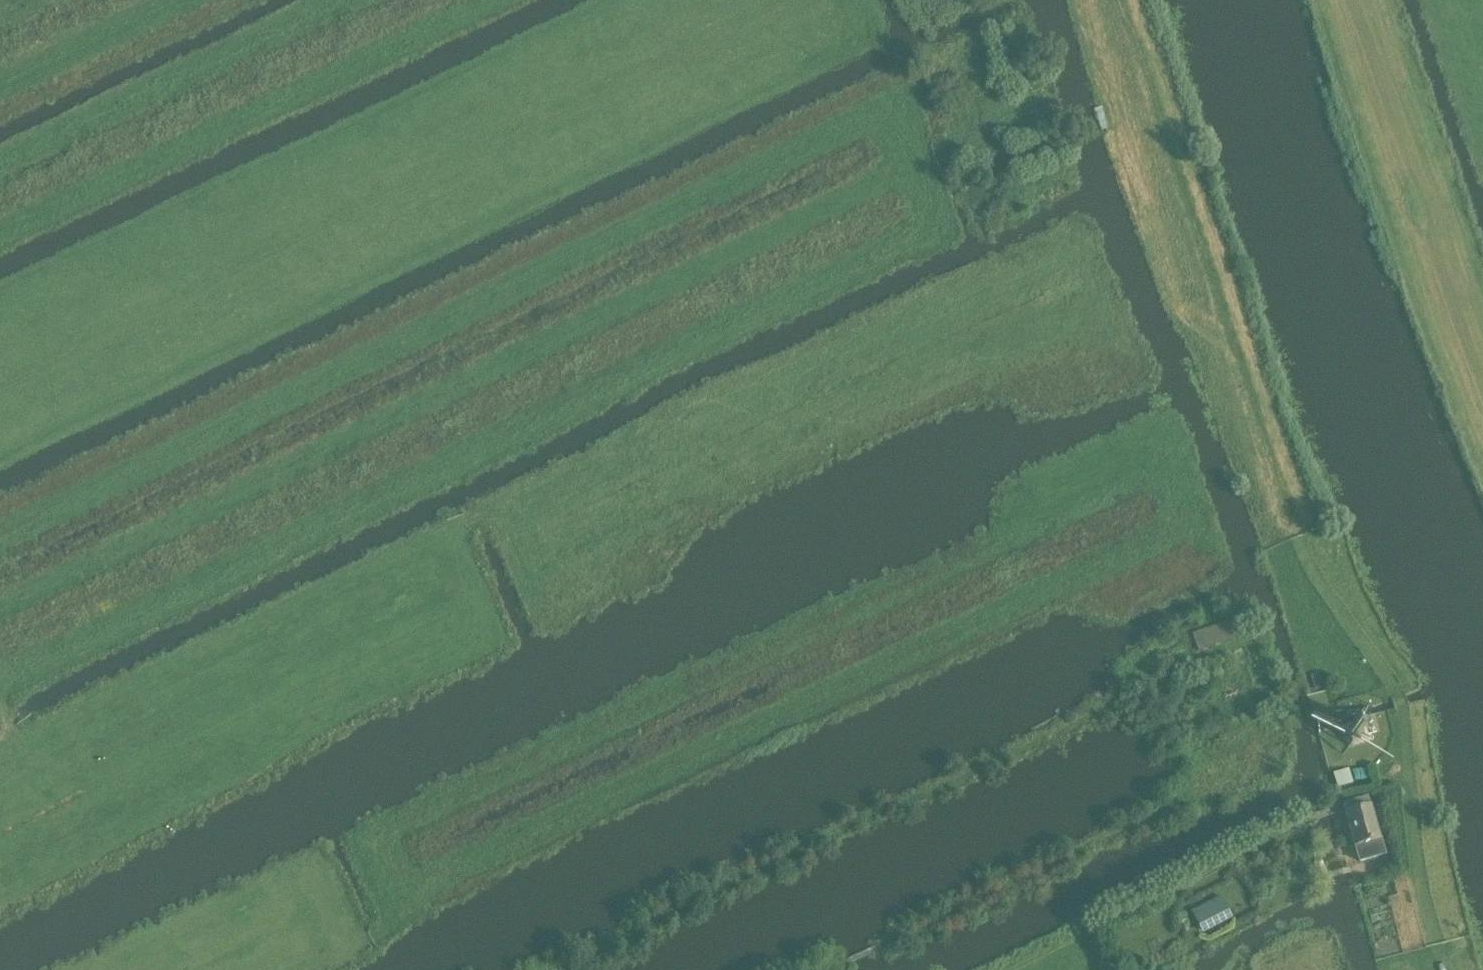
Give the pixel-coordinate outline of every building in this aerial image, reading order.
[(1288,571),(1295,568),(1292,560),(1284,563),(1288,571)] [(1197,653),(1235,640),(1229,622),(1191,634),(1197,653)] [(1366,725),(1363,717),(1341,725),(1349,747),(1371,739),(1370,736),(1376,733),(1372,722),(1366,725)] [(1348,771),(1334,775),(1338,789),(1353,785),(1348,771)] [(1368,799),(1343,806),(1345,813),(1344,814),(1358,863),(1385,855),(1371,806),(1370,806),(1368,799)] [(1220,897),(1190,912),(1201,932),(1230,917),(1220,897)]
